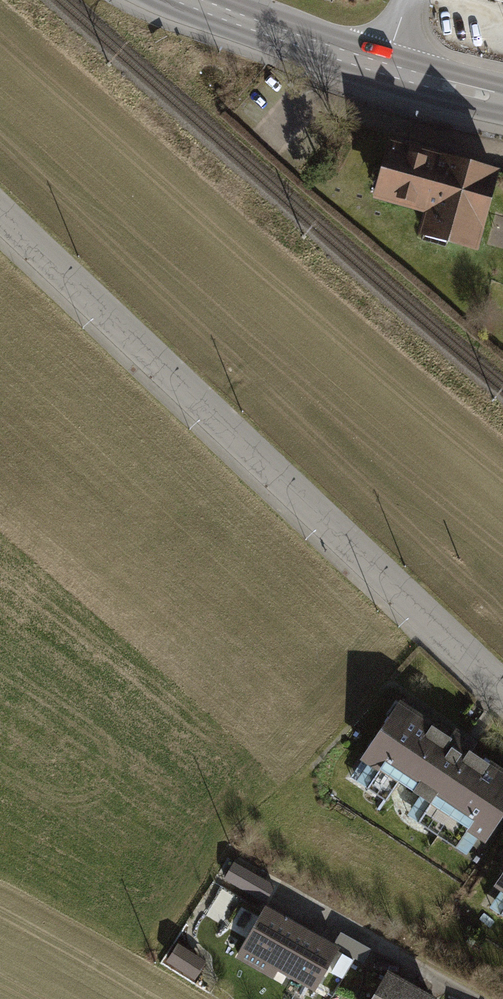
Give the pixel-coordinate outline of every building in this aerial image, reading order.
[(498,169),(386,137),(368,197),(423,213),(417,234),(475,251),(498,169)] [(396,703),(357,760),(483,846),(502,817),(502,777),(469,754),(476,746),(453,730),(447,738),(396,703)] [(490,890),(497,894),(487,910),(502,921),(502,872),(490,890)] [(336,951),(262,906),(230,959),(267,981),(273,971),(311,993),(336,951)] [(191,982),(203,964),(174,946),(162,964),(191,982)] [(386,975),(371,998),(425,998),(386,975)]
